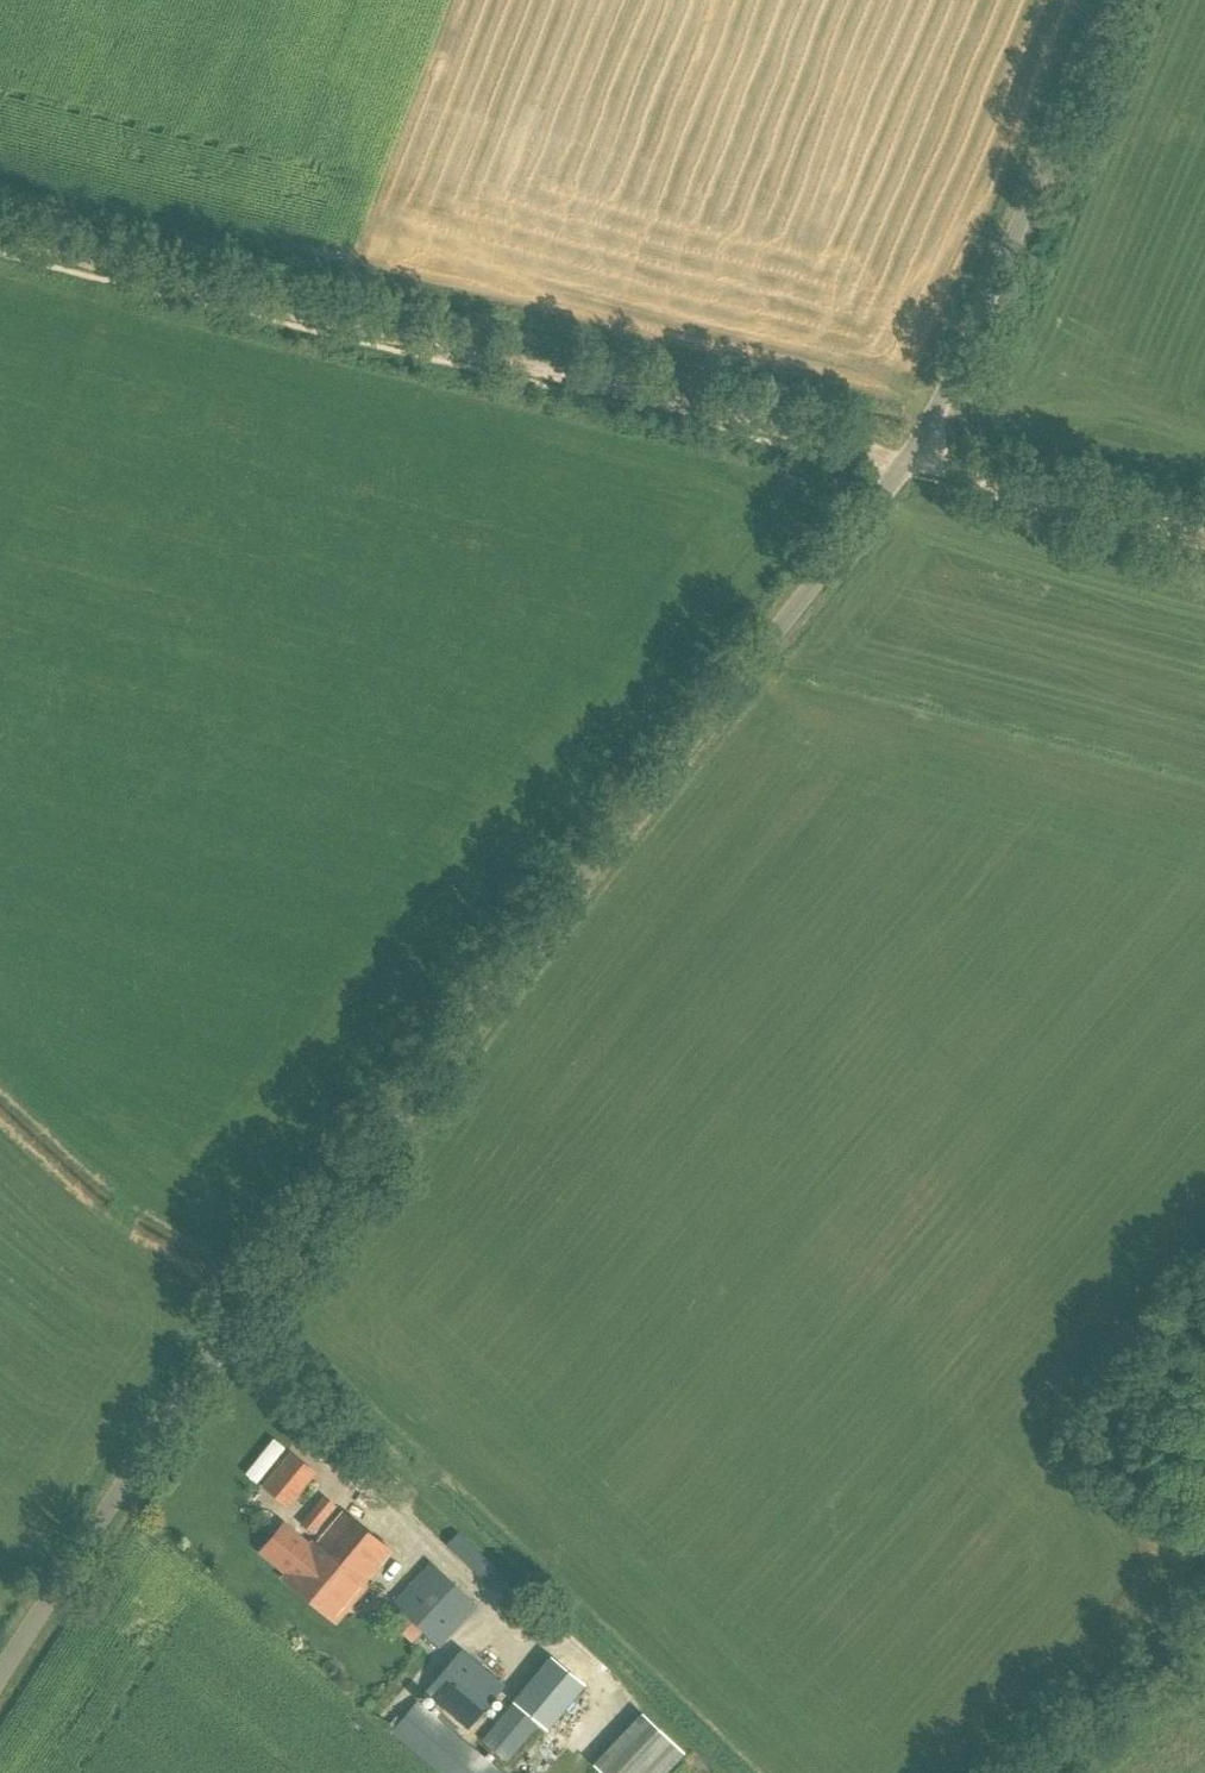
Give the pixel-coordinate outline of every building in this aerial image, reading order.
[(295,1499),(302,1490),(277,1469),(270,1477),(295,1499)] [(313,1535),(337,1507),(324,1496),(300,1524),(313,1535)] [(311,1547),(284,1524),(260,1552),(288,1576),(284,1580),(334,1621),(364,1584),(362,1583),(389,1550),(343,1513),(317,1545),(315,1543),(311,1547)] [(494,1591),(507,1577),(458,1531),(445,1545),(494,1591)] [(439,1649),(478,1607),(431,1560),(391,1603),(439,1649)] [(467,1731),(506,1687),(462,1649),(425,1693),(467,1731)] [(518,1694),(480,1739),(508,1762),(530,1738),(535,1742),(551,1723),(518,1694)] [(416,1700),(390,1732),(439,1772),(503,1772),(416,1700)] [(685,1752),(642,1711),(592,1763),(603,1772),(666,1772),(685,1752)]
